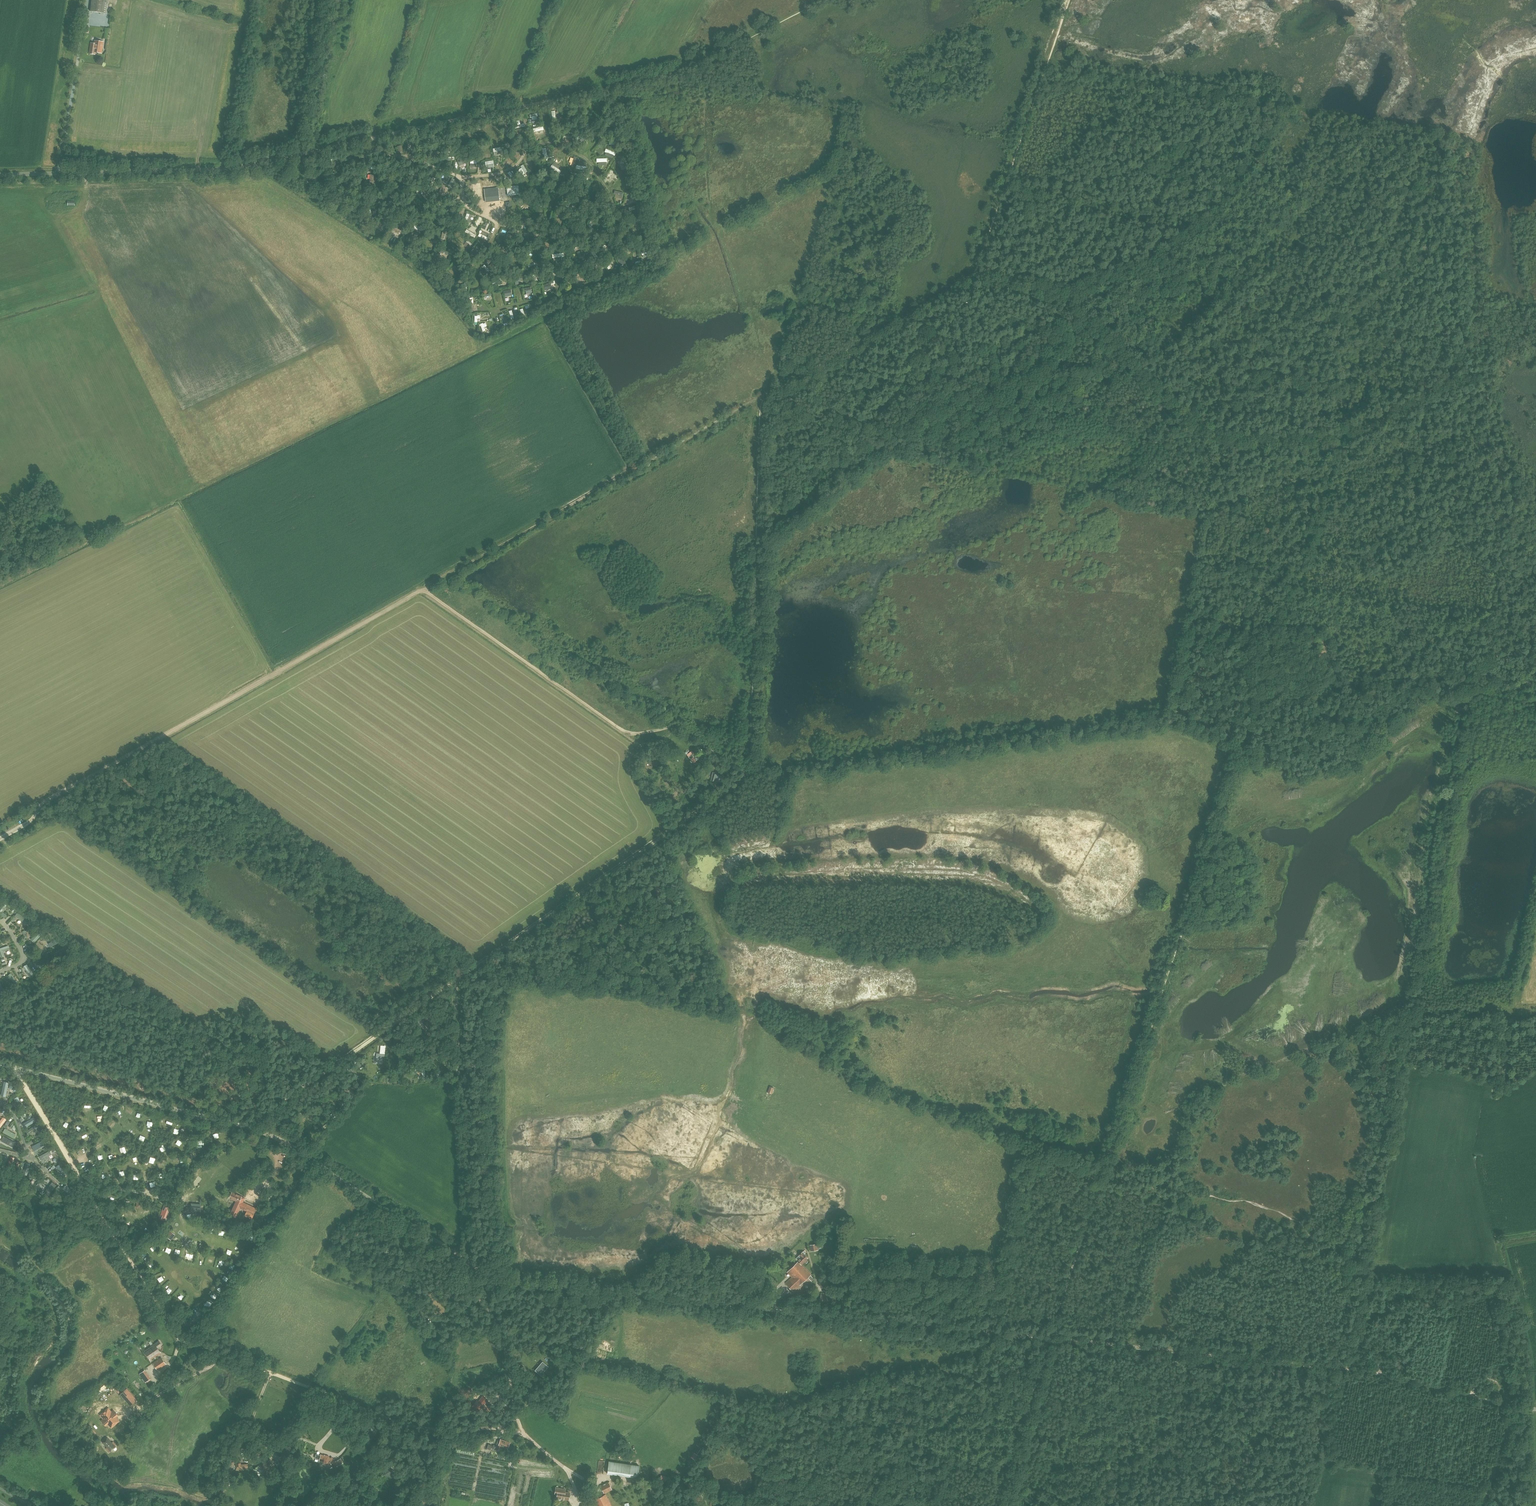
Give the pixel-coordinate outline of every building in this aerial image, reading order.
[(109,0),(92,0),(90,11),(107,13),(109,0)] [(95,41),(95,45),(91,44),(90,53),(95,54),(96,52),(102,53),(103,42),(95,41)] [(509,186),(510,194),(521,193),(520,185),(509,186)] [(486,187),(486,195),(500,195),(500,186),(486,187)] [(470,212),(467,219),(472,221),(475,215),(470,212)] [(382,227),(388,218),(385,217),(379,226),(382,227)] [(395,226),(392,231),(402,235),(404,231),(395,226)] [(694,763),(697,760),(699,758),(694,752),(688,756),(691,759),(690,760),(692,762),(693,762),(694,763)] [(659,759),(658,757),(656,758),(651,759),(650,759),(650,760),(649,760),(650,764),(651,763),(652,766),(658,764),(656,760),(659,759)] [(717,773),(713,772),(712,776),(715,777),(714,780),(721,782),(723,776),(717,774),(717,773)] [(27,919),(19,913),(16,916),(24,922),(27,919)] [(44,932),(41,928),(30,939),(34,942),(44,932)] [(58,952),(65,949),(66,952),(69,951),(66,944),(56,948),(58,952)] [(7,950),(9,949),(8,945),(0,948),(0,957),(8,954),(7,950)] [(33,973),(27,964),(23,966),(30,975),(33,973)] [(17,979),(10,973),(8,976),(15,982),(17,979)] [(427,1026),(432,1022),(431,1020),(433,1018),(431,1015),(430,1016),(428,1014),(424,1018),(427,1021),(424,1023),(427,1026)] [(384,1054),(385,1049),(382,1049),(381,1053),(377,1053),(376,1061),(382,1062),(383,1054),(384,1054)] [(411,1070),(411,1075),(417,1074),(417,1073),(425,1072),(424,1069),(420,1069),(420,1067),(418,1067),(418,1066),(416,1066),(417,1069),(411,1070)] [(24,1106),(17,1096),(14,1098),(20,1109),(24,1106)] [(32,1120),(24,1115),(22,1118),(30,1124),(32,1120)] [(36,1129),(34,1126),(26,1132),(29,1135),(36,1129)] [(16,1134),(5,1128),(3,1132),(14,1138),(16,1134)] [(51,1155),(49,1151),(39,1156),(41,1160),(51,1155)] [(67,1173),(60,1164),(56,1167),(63,1176),(67,1173)] [(69,1187),(66,1184),(60,1191),(63,1194),(69,1187)] [(252,1219),(254,1213),(252,1212),(254,1207),(243,1202),(245,1198),(241,1196),(233,1192),(230,1198),(236,1201),(230,1215),(235,1217),(240,1208),(247,1211),(245,1215),(252,1219)] [(198,1212),(198,1203),(189,1203),(189,1212),(198,1212)] [(169,1207),(164,1205),(159,1218),(164,1220),(169,1207)] [(825,1242),(817,1243),(810,1245),(811,1251),(818,1250),(826,1248),(825,1242)] [(796,1258),(798,1261),(801,1264),(808,1258),(804,1254),(807,1251),(805,1249),(796,1258)] [(801,1264),(798,1261),(787,1272),(792,1277),(785,1283),(794,1291),(801,1285),(800,1284),(808,1277),(810,1279),(812,1276),(810,1275),(811,1274),(801,1264)] [(833,1294),(821,1293),(820,1305),(831,1306),(833,1294)] [(428,1319),(424,1320),(427,1329),(432,1327),(431,1322),(429,1322),(428,1319)] [(157,1347),(162,1344),(159,1341),(144,1351),(150,1359),(161,1352),(157,1347)] [(166,1364),(161,1357),(153,1363),(158,1370),(166,1364)] [(548,1363),(541,1370),(544,1373),(552,1365),(548,1363)] [(136,1400),(127,1389),(122,1393),(131,1404),(136,1400)] [(477,1401),(473,1406),(479,1410),(486,1400),(482,1397),(478,1402),(477,1401)] [(114,1415),(116,1413),(113,1410),(111,1411),(107,1407),(99,1414),(102,1418),(101,1420),(105,1424),(107,1423),(110,1427),(118,1420),(114,1415)] [(375,1434),(370,1429),(366,1434),(370,1438),(375,1434)] [(109,1451),(116,1444),(113,1441),(112,1443),(106,1437),(102,1441),(108,1447),(106,1448),(109,1451)] [(500,1439),(498,1446),(494,1445),(492,1448),(500,1451),(501,1446),(508,1448),(510,1442),(500,1439)] [(702,1442),(700,1446),(696,1451),(697,1451),(695,1453),(694,1453),(692,1457),(699,1461),(701,1457),(697,1454),(704,1444),(702,1442)] [(315,1458),(320,1459),(319,1460),(324,1462),(326,1465),(330,1462),(331,1463),(334,1461),(332,1457),(330,1458),(328,1458),(328,1456),(325,1455),(324,1455),(321,1455),(316,1454),(315,1458)] [(272,1465),(273,1464),(271,1461),(270,1462),(269,1460),(261,1466),(265,1472),(271,1467),(270,1467),(273,1465),(272,1465)] [(639,1466),(609,1461),(607,1473),(637,1478),(639,1466)] [(394,1470),(385,1468),(383,1475),(393,1477),(394,1470)] [(600,1486),(604,1494),(611,1491),(607,1482),(600,1486)] [(568,1500),(570,1493),(562,1491),(563,1489),(556,1488),(555,1493),(557,1494),(557,1498),(568,1500)] [(606,1494),(594,1500),(597,1505),(612,1505),(606,1494)] [(420,1502),(419,1505),(425,1505),(426,1503),(427,1496),(421,1495),(420,1502)]
